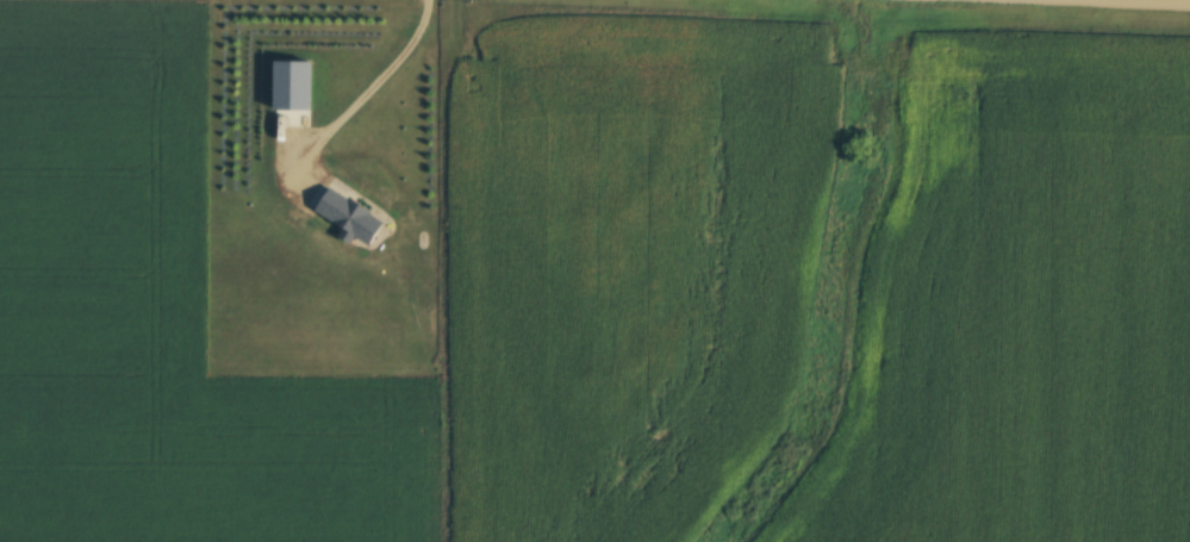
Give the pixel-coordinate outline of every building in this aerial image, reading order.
[(318,211),(349,226),(344,237),(356,243),(359,237),(378,246),(392,217),(330,187),(318,211)]
